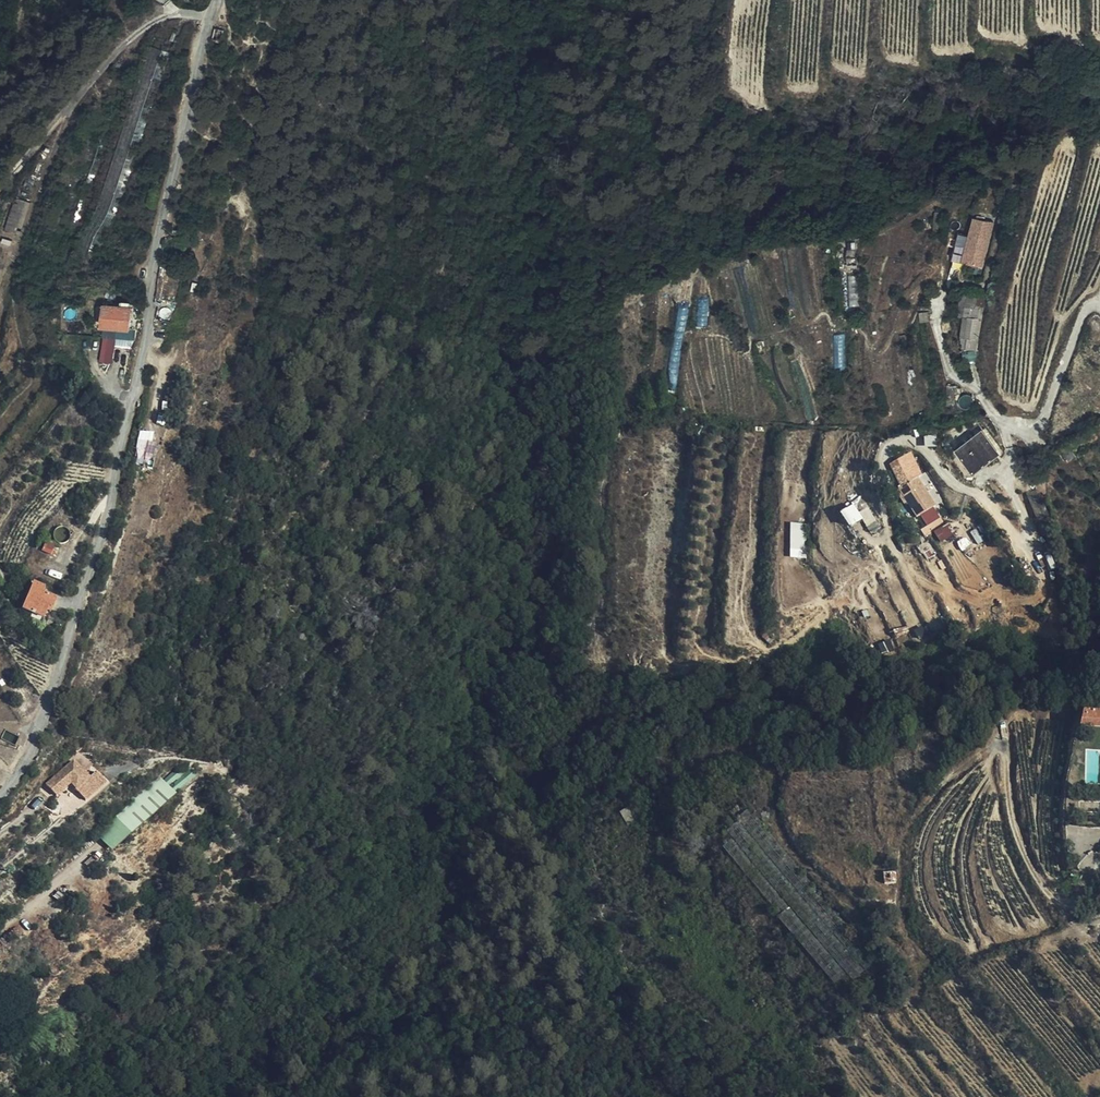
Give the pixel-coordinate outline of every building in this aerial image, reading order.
[(220,41),(223,31),(215,28),(212,39),(220,41)] [(55,158),(43,153),(36,164),(16,196),(0,246),(0,325),(55,158)] [(964,253),(970,234),(962,231),(956,250),(964,253)] [(983,288),(996,241),(976,237),(963,284),(983,288)] [(729,301),(727,291),(720,293),(722,303),(729,301)] [(138,328),(141,304),(120,301),(119,306),(104,304),(102,324),(138,328)] [(972,349),(979,309),(965,307),(964,316),(968,317),(964,340),(969,340),(967,348),(972,349)] [(1000,450),(985,428),(961,444),(976,467),(1000,450)] [(1086,436),(1095,448),(1099,445),(1099,433),(1098,430),(1086,436)] [(143,431),(140,451),(149,452),(147,461),(154,462),(159,433),(143,431)] [(1081,457),(1073,446),(1066,451),(1074,463),(1081,457)] [(937,502),(920,475),(900,487),(918,516),(937,502)] [(1038,492),(1029,495),(1037,517),(1046,514),(1038,492)] [(849,529),(863,520),(854,505),(840,514),(849,529)] [(925,536),(945,523),(942,517),(922,530),(925,536)] [(807,558),(807,523),(790,523),(791,558),(807,558)] [(934,532),(940,543),(954,536),(948,525),(934,532)] [(29,580),(7,569),(3,577),(25,588),(29,580)] [(1048,584),(1046,572),(1038,573),(1039,581),(1042,580),(1043,585),(1048,584)] [(52,609),(56,599),(52,597),(55,592),(33,582),(21,608),(43,618),(48,607),(52,609)] [(71,756),(74,759),(84,772),(91,766),(78,750),(71,756)] [(84,772),(74,759),(67,765),(69,768),(64,773),(61,770),(47,782),(57,794),(72,781),(79,791),(84,787),(93,797),(109,783),(98,771),(90,777),(84,772)] [(197,779),(192,767),(174,774),(175,778),(171,780),(174,788),(197,779)] [(112,847),(178,795),(164,777),(98,830),(112,847)] [(84,787),(79,791),(88,801),(93,797),(84,787)] [(895,883),(894,872),(881,874),(883,885),(895,883)]
